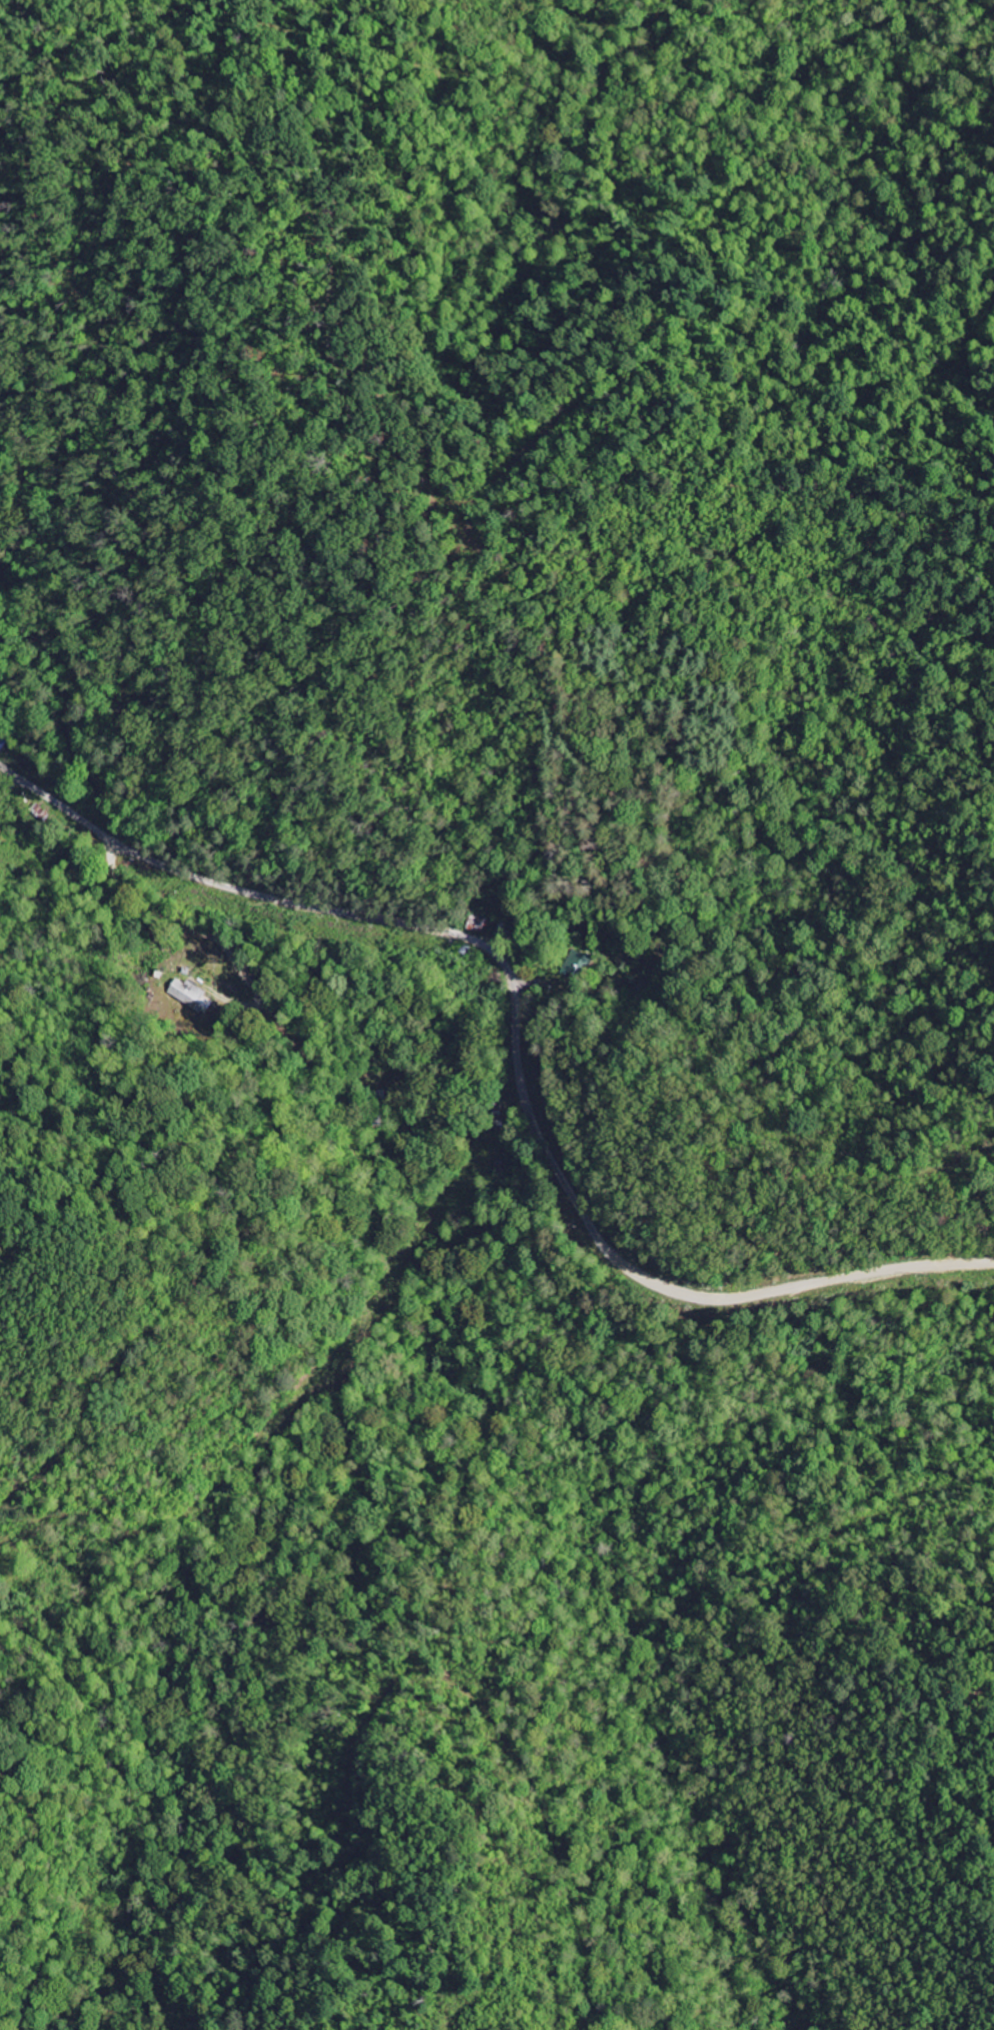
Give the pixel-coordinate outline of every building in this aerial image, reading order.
[(206,1015),(213,1002),(205,997),(207,992),(188,982),(186,984),(176,979),(168,995),(206,1015)]
